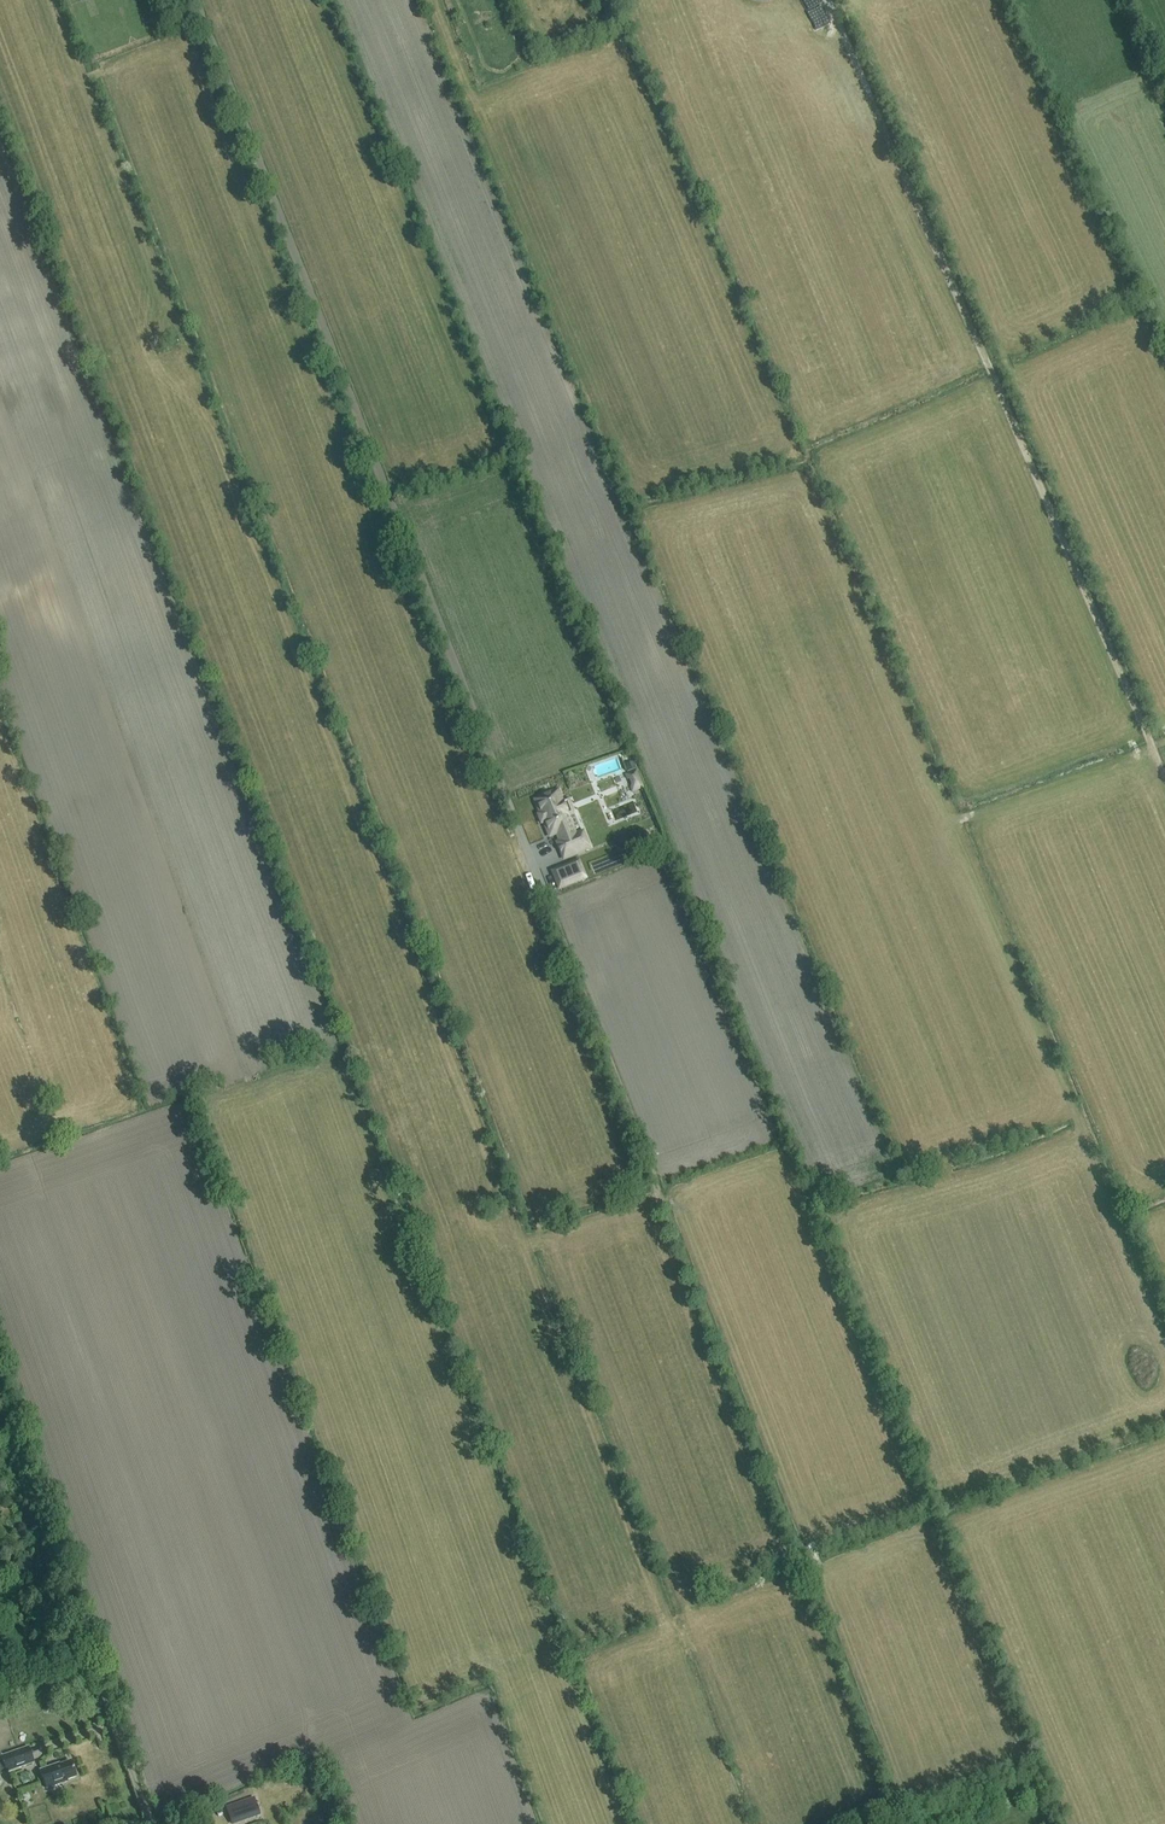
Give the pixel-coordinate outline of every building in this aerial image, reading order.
[(633,763),(631,755),(622,758),(624,766),(633,763)] [(536,801),(542,815),(539,816),(543,824),(545,823),(551,837),(566,831),(575,855),(590,849),(583,833),(576,836),(568,816),(574,814),(569,801),(563,803),(558,792),(553,794),(553,792),(544,796),(545,797),(536,801)] [(617,852),(619,862),(640,857),(638,847),(617,852)] [(579,861),(554,871),(561,887),(585,877),(579,861)] [(34,1763),(28,1746),(2,1756),(0,1752),(0,1774),(34,1763)] [(46,1788),(67,1781),(67,1780),(76,1776),(71,1761),(56,1766),(55,1765),(40,1770),(46,1788)] [(255,1800),(248,1802),(253,1817),(260,1814),(255,1800)]
